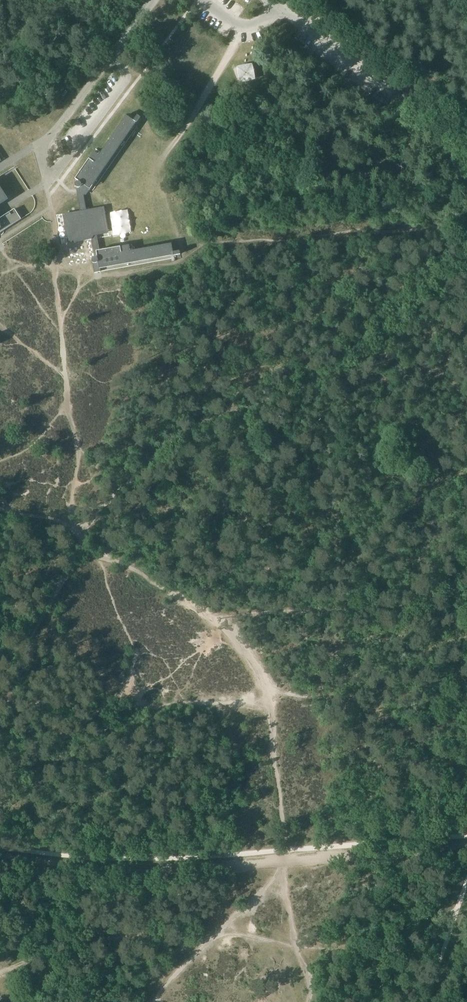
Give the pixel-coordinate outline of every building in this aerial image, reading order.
[(79,211),(66,214),(70,233),(72,246),(87,244),(86,241),(92,240),(95,257),(94,258),(93,258),(93,260),(93,261),(93,262),(94,262),(95,263),(93,264),(95,273),(101,272),(100,266),(174,252),(172,243),(131,251),(130,245),(97,251),(94,233),(106,231),(102,208),(87,210),(84,196),(87,195),(91,189),(89,188),(135,121),(127,116),(100,155),(95,151),(76,179),(80,182),(79,181),(78,182),(77,182),(77,183),(76,183),(76,184),(76,186),(77,187),(79,187),(80,187),(84,211),(79,211)] [(21,219),(15,209),(0,219),(0,233),(21,219)]
